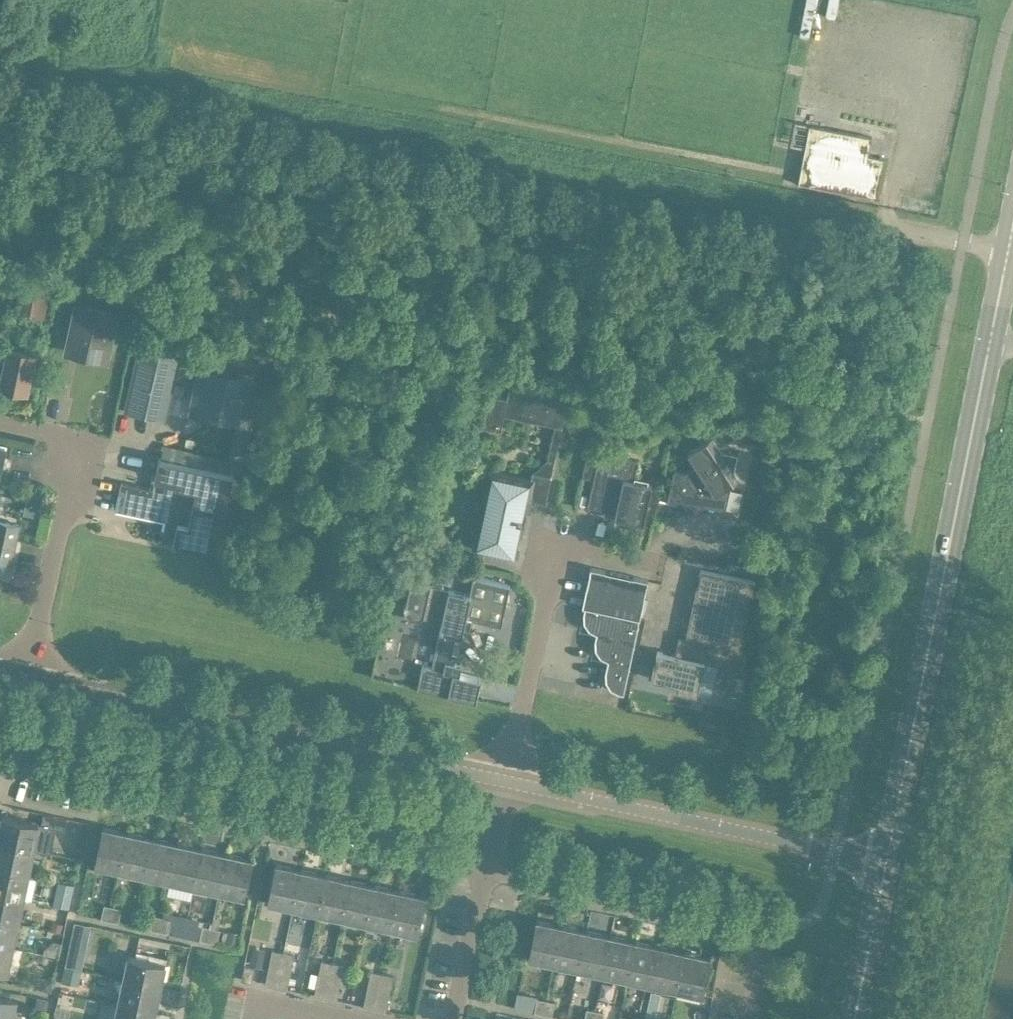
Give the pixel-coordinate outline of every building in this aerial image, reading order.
[(884,158),(868,155),(871,137),(808,125),(797,184),(876,199),(884,158)] [(61,284),(59,298),(71,300),(74,286),(61,284)] [(43,318),(49,290),(21,285),(16,312),(43,318)] [(76,307),(67,346),(107,354),(115,315),(76,307)] [(0,385),(0,388),(27,394),(35,355),(8,349),(0,385)] [(179,361),(139,351),(125,410),(165,419),(179,361)] [(191,409),(246,421),(254,381),(199,370),(191,409)] [(555,426),(561,428),(567,401),(509,387),(506,398),(489,393),(481,425),(500,430),(504,414),(555,426)] [(576,428),(574,439),(581,440),(583,429),(576,428)] [(763,431),(745,428),(742,441),(760,444),(763,431)] [(704,506),(725,511),(737,455),(720,451),(715,455),(706,441),(687,453),(696,466),(684,473),(674,471),(668,502),(675,503),(680,500),(690,515),(704,506)] [(637,461),(599,453),(587,450),(581,477),(593,480),(587,506),(607,511),(607,512),(609,516),(614,517),(614,518),(642,524),(651,485),(633,481),(637,461)] [(161,529),(159,539),(216,552),(233,473),(159,457),(152,489),(120,482),(118,493),(120,493),(117,510),(165,521),(163,530),(161,529)] [(545,504),(551,477),(532,473),(530,483),(490,474),(474,546),(513,554),(519,530),(511,528),(515,510),(525,512),(527,500),(545,504)] [(11,562),(19,525),(0,521),(0,560),(11,562)] [(584,607),(639,619),(647,580),(590,568),(582,606),(584,607)] [(677,642),(674,655),(704,663),(742,671),(747,651),(740,649),(756,582),(701,570),(685,644),(677,642)] [(553,574),(551,583),(569,586),(571,577),(553,574)] [(404,605),(403,608),(405,609),(404,613),(407,621),(417,623),(424,618),(441,621),(431,667),(422,665),(417,687),(475,700),(480,678),(459,673),(461,664),(455,663),(463,626),(469,628),(471,618),(501,625),(509,585),(473,577),(469,594),(411,582),(405,605),(404,605)] [(639,619),(584,607),(583,613),(583,622),(588,630),(596,634),(594,640),(595,649),(600,657),(607,661),(605,672),(605,681),(610,688),(617,692),(617,693),(623,694),(639,619)] [(704,663),(674,655),(657,651),(651,678),(677,684),(676,690),(696,695),(704,663)] [(34,849),(39,824),(2,816),(0,824),(0,842),(34,849)] [(102,827),(94,865),(120,870),(128,833),(102,827)] [(128,833),(120,870),(145,875),(153,838),(128,833)] [(153,838),(145,875),(169,881),(177,843),(153,838)] [(0,842),(0,868),(28,874),(34,849),(0,842)] [(202,849),(177,843),(169,881),(194,886),(202,849)] [(226,854),(202,849),(194,886),(219,891),(226,854)] [(252,859),(226,854),(219,891),(244,897),(252,859)] [(294,907),(301,870),(276,864),(268,902),(294,907)] [(23,898),(28,874),(0,868),(0,894),(23,898)] [(318,913),(326,875),(301,870),(294,907),(318,913)] [(326,875),(318,913),(343,918),(350,880),(326,875)] [(350,880),(343,918),(367,923),(375,886),(350,880)] [(74,885),(58,881),(52,905),(68,909),(74,885)] [(375,886),(367,923),(392,929),(400,891),(375,886)] [(400,891),(392,929),(417,934),(425,896),(400,891)] [(18,923),(23,898),(0,894),(0,920),(18,923)] [(103,905),(100,919),(109,921),(112,907),(103,905)] [(121,909),(112,907),(109,921),(118,923),(121,909)] [(159,932),(161,917),(153,916),(150,930),(159,932)] [(161,917),(159,932),(167,933),(170,919),(161,917)] [(12,948),(18,923),(0,920),(0,945),(12,948)] [(60,933),(62,923),(53,921),(51,931),(60,933)] [(561,926),(536,921),(528,958),(553,964),(561,926)] [(208,942),(211,928),(202,926),(199,940),(208,942)] [(586,931),(561,926),(553,964),(578,969),(586,931)] [(211,928),(208,942),(217,944),(220,930),(211,928)] [(227,931),(225,943),(237,946),(239,933),(227,931)] [(603,974),(611,937),(586,931),(578,969),(603,974)] [(611,937),(603,974),(627,980),(635,942),(611,937)] [(46,940),(43,955),(58,958),(61,943),(46,940)] [(660,947),(635,942),(627,980),(652,985),(660,947)] [(7,973),(12,948),(0,945),(0,972),(7,973)] [(684,952),(660,947),(652,985),(677,990),(684,952)] [(68,952),(65,966),(81,969),(84,955),(68,952)] [(264,955),(251,952),(249,963),(262,966),(264,955)] [(710,958),(684,952),(677,990),(702,996),(710,958)] [(128,956),(122,981),(160,989),(165,964),(147,960),(148,956),(141,955),(140,959),(128,956)] [(276,988),(281,964),(270,962),(265,985),(276,988)] [(281,964),(276,988),(287,990),(292,967),(281,964)] [(252,982),(255,967),(244,965),(241,980),(252,982)] [(61,982),(77,986),(80,970),(65,967),(61,982)] [(325,998),(330,975),(319,972),(314,995),(325,998)] [(330,975),(325,998),(336,1000),(341,977),(330,975)] [(41,977),(38,989),(50,992),(53,980),(41,977)] [(117,1006),(154,1014),(160,989),(122,981),(117,1006)] [(374,1008),(379,985),(368,983),(363,1006),(374,1008)] [(379,985),(374,1008),(385,1011),(390,988),(379,985)] [(651,992),(645,1018),(650,1018),(655,1018),(660,994),(651,992)] [(37,997),(34,1009),(45,1012),(48,1000),(37,997)] [(16,1002),(0,999),(0,1018),(13,1018),(16,1002)] [(542,1015),(545,1001),(536,999),(533,1013),(542,1015)] [(545,1001),(542,1015),(551,1016),(554,1003),(545,1001)] [(56,1005),(53,1017),(62,1018),(68,1018),(70,1008),(56,1005)] [(117,1006),(114,1018),(153,1018),(154,1014),(117,1006)] [(595,1011),(586,1010),(584,1018),(593,1018),(595,1011)]
